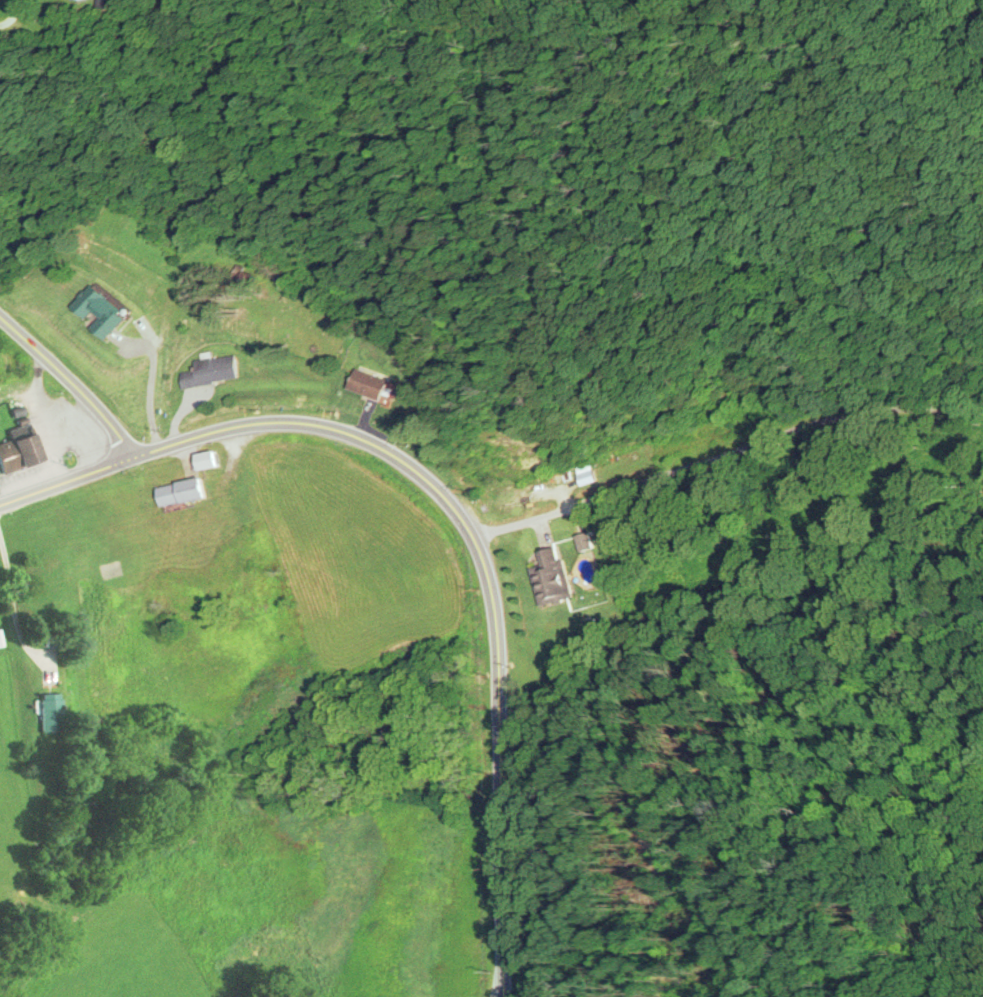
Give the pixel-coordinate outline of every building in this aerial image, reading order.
[(71,310),(109,339),(128,313),(90,284),(71,310)] [(183,388),(237,378),(233,355),(192,362),(194,370),(180,373),(183,388)] [(347,390),(383,401),(389,380),(353,369),(347,390)] [(29,422),(8,430),(11,439),(0,443),(0,468),(2,474),(42,460),(29,422)] [(205,499),(202,479),(158,485),(161,506),(205,499)] [(576,537),(582,550),(592,546),(587,533),(576,537)] [(532,570),(541,607),(575,598),(562,545),(540,551),(544,567),(532,570)] [(39,733),(59,733),(59,693),(39,693),(39,733)]
